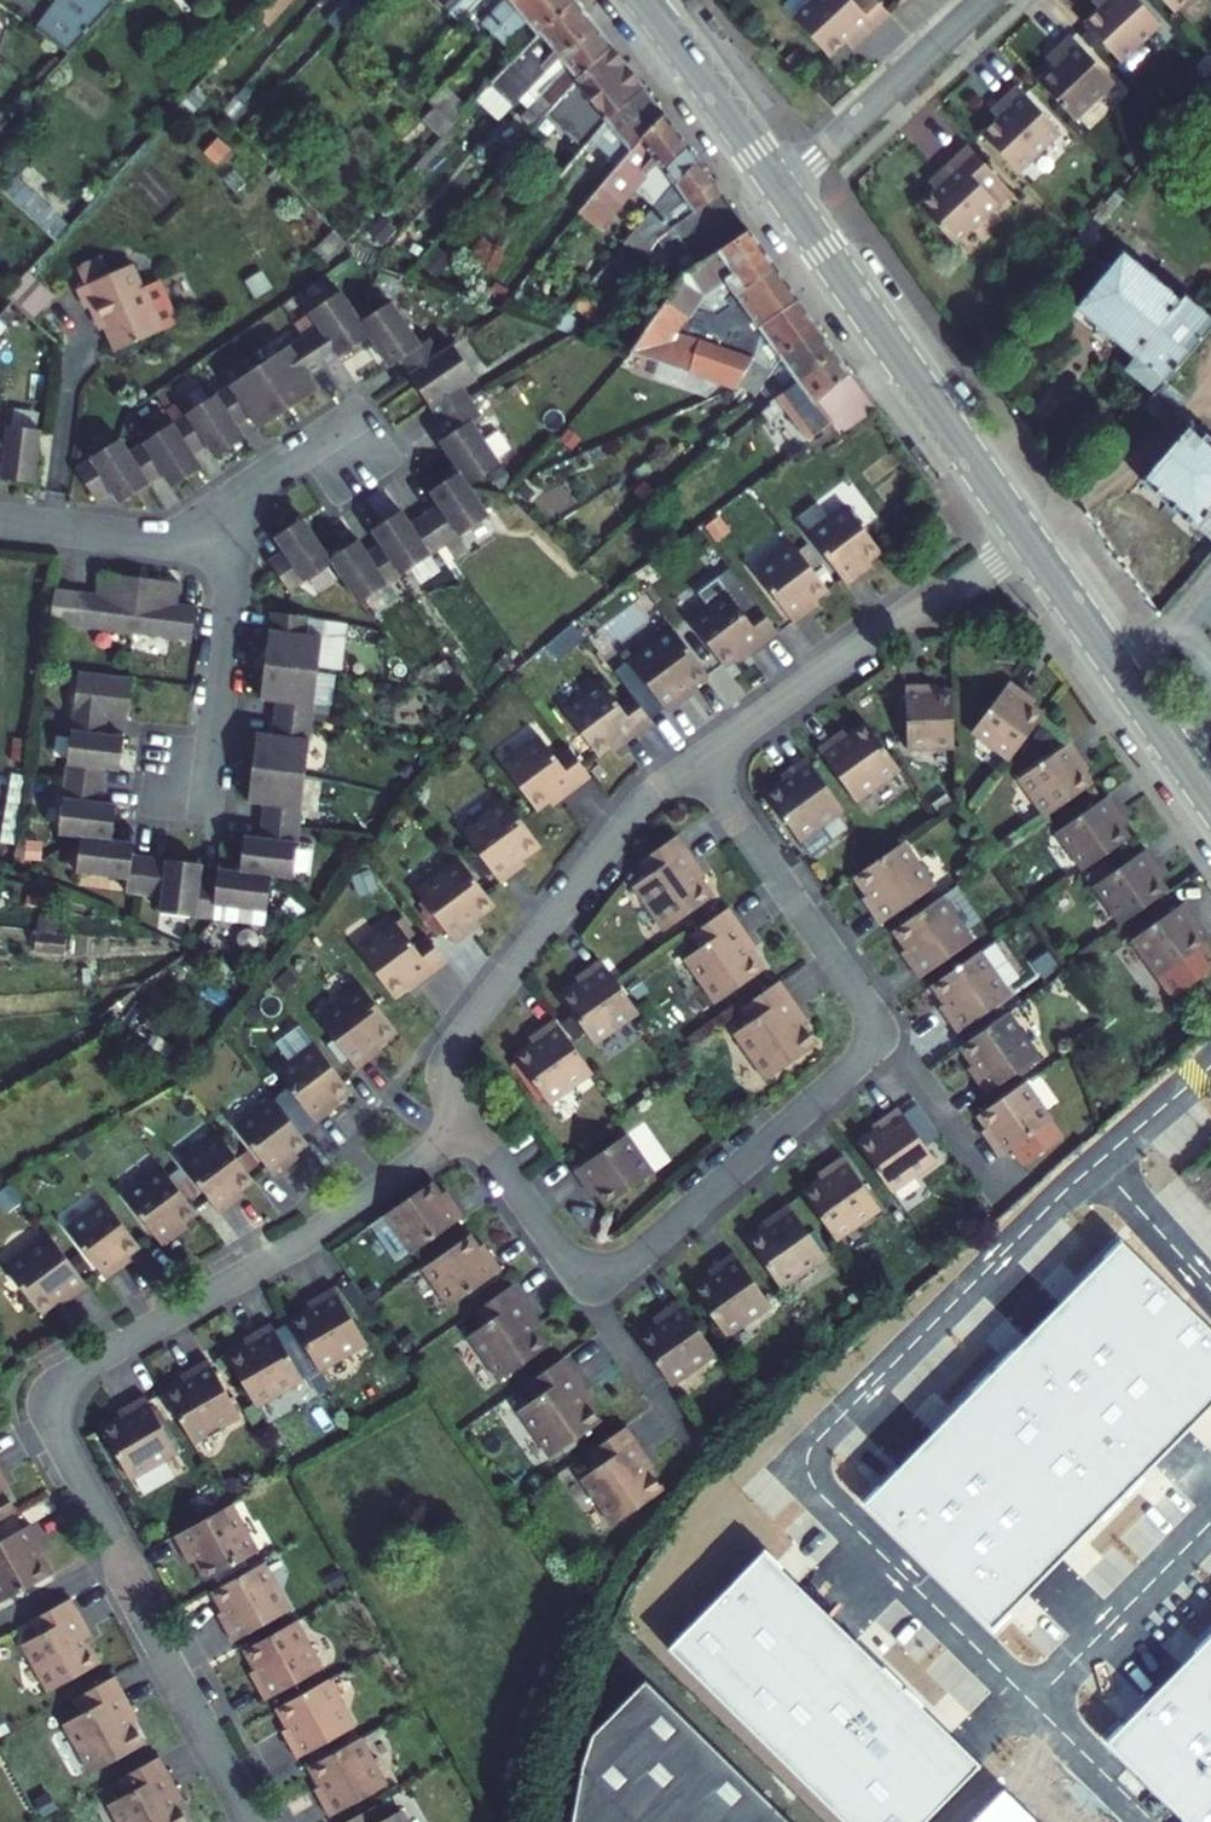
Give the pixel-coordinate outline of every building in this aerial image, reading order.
[(36,29),(69,54),(116,3),(112,0),(57,0),(36,29)] [(357,8),(349,0),(344,0),(328,18),(338,28),(357,8)] [(444,8),(449,13),(461,0),(451,0),(444,8)] [(449,13),(459,22),(481,0),(461,0),(449,13)] [(481,24),(493,35),(517,10),(514,6),(520,0),(504,0),(481,24)] [(597,29),(574,0),(573,0),(538,35),(488,83),(513,107),(528,91),(560,62),(597,29)] [(573,0),(520,0),(514,6),(517,10),(493,35),(504,46),(526,22),(538,35),(573,0)] [(792,19),(829,57),(844,43),(855,32),(862,40),(889,14),(875,0),(812,0),(792,19)] [(1084,24),(1119,63),(1159,25),(1136,0),(1105,0),(1107,2),(1099,10),(1084,24)] [(1105,0),(1095,0),(1092,3),(1099,10),(1107,2),(1105,0)] [(1174,13),(1187,0),(1162,0),(1174,13)] [(613,47),(597,29),(560,62),(528,91),(538,101),(522,118),(528,124),(518,136),(523,140),(544,116),(575,81),(613,47)] [(855,32),(844,43),(851,50),(862,40),(855,32)] [(1053,67),(1037,82),(1073,120),(1113,82),(1071,37),(1054,53),(1061,60),(1053,67)] [(544,116),(582,149),(607,121),(645,90),(613,47),(575,81),(544,116)] [(1061,60),(1054,53),(1046,60),(1053,67),(1061,60)] [(474,99),(499,123),(513,107),(488,83),(474,99)] [(436,107),(453,124),(465,109),(443,87),(430,101),(436,107)] [(981,134),(1017,172),(1060,133),(1017,87),(999,104),(1005,112),(997,119),(981,134)] [(607,149),(620,163),(639,140),(664,115),(645,90),(607,121),(582,149),(569,165),(584,177),(607,149)] [(1005,112),(999,104),(990,112),(997,119),(1005,112)] [(424,119),(442,136),(453,124),(436,107),(424,119)] [(8,120),(0,113),(0,128),(8,120)] [(674,184),(698,160),(664,115),(639,140),(620,163),(578,213),(598,231),(635,190),(655,207),(674,184)] [(213,132),(194,150),(212,168),(231,150),(213,132)] [(955,245),(1011,193),(968,147),(941,173),(949,181),(936,192),(920,207),(955,245)] [(658,240),(722,194),(698,160),(674,184),(655,207),(637,227),(654,245),(658,240)] [(554,182),(570,195),(584,177),(569,165),(554,182)] [(281,175),(275,169),(267,176),(273,183),(281,175)] [(949,181),(941,173),(929,184),(936,192),(949,181)] [(14,201),(57,241),(70,227),(16,176),(3,191),(14,201)] [(3,213),(14,201),(3,191),(0,188),(0,210),(3,213)] [(722,194),(658,240),(676,266),(658,279),(670,295),(683,275),(748,231),(722,194)] [(647,256),(654,245),(637,227),(623,243),(647,256)] [(346,243),(333,229),(314,249),(327,263),(346,243)] [(735,294),(774,268),(748,231),(683,275),(670,295),(666,301),(689,316),(691,312),(702,294),(724,280),(733,295),(735,294)] [(1165,381),(1210,326),(1210,318),(1184,295),(1180,300),(1122,253),(1076,308),(1137,358),(1127,370),(1155,393),(1165,381)] [(77,266),(85,286),(110,274),(102,255),(77,266)] [(78,289),(87,308),(88,308),(96,304),(106,327),(117,351),(161,331),(158,324),(176,317),(160,281),(142,289),(131,265),(110,274),(85,286),(78,289)] [(758,327),(797,300),(774,268),(735,294),(733,295),(726,300),(730,306),(716,316),(704,314),(699,313),(691,312),(689,316),(666,301),(631,353),(658,362),(721,384),(736,389),(738,384),(752,359),(761,331),(758,327)] [(28,272),(7,294),(34,319),(54,296),(28,272)] [(726,300),(733,295),(724,280),(702,294),(691,312),(699,313),(704,314),(726,300)] [(392,302),(361,322),(340,291),(294,322),(303,335),(129,452),(120,438),(75,469),(96,500),(111,490),(120,503),(163,474),(172,487),(202,468),(193,454),(207,445),(215,458),(245,438),(236,425),(250,416),(259,429),(318,389),(309,376),(369,336),(389,367),(399,360),(448,435),(439,441),(459,471),(430,491),(438,504),(410,523),(401,510),(371,530),(380,544),(366,552),(358,539),(330,558),(303,518),(275,537),(283,550),(268,561),(289,592),(332,562),(359,603),(489,516),(470,486),(500,465),(471,421),(481,414),(461,385),(474,376),(453,344),(440,353),(431,339),(421,345),(392,302)] [(555,328),(569,332),(594,300),(584,292),(555,328)] [(726,300),(704,314),(716,316),(730,306),(726,300)] [(816,328),(797,300),(758,327),(761,331),(752,359),(738,384),(757,394),(760,388),(778,356),(816,328)] [(98,331),(106,327),(96,304),(88,308),(98,331)] [(760,388),(764,394),(776,386),(783,396),(799,384),(797,382),(834,353),(816,328),(778,356),(760,388)] [(850,375),(834,353),(797,382),(799,384),(783,396),(775,402),(772,405),(761,414),(768,423),(785,410),(809,441),(832,422),(864,395),(850,375)] [(721,384),(658,362),(652,380),(706,398),(721,384)] [(1155,393),(1143,408),(1164,425),(1186,399),(1165,381),(1155,393)] [(764,394),(772,405),(775,402),(783,396),(776,386),(764,394)] [(832,422),(840,432),(873,409),(864,395),(832,422)] [(2,463),(0,479),(34,483),(41,430),(0,425),(0,463),(2,463)] [(1197,527),(1210,510),(1210,443),(1191,425),(1141,483),(1195,529),(1197,527)] [(846,506),(809,535),(847,585),(873,566),(868,560),(881,552),(846,506)] [(1197,527),(1210,539),(1210,510),(1197,527)] [(815,599),(827,590),(793,544),(755,573),(793,623),(819,604),(815,599)] [(740,662),(778,633),(729,568),(696,592),(707,607),(690,621),(724,666),(736,657),(740,662)] [(96,594),(54,589),(50,624),(133,633),(130,651),(166,655),(168,638),(191,641),(196,607),(177,604),(180,583),(99,573),(96,594)] [(133,678),(78,671),(58,833),(80,836),(76,872),(127,878),(126,892),(162,897),(160,913),(214,919),(216,905),(267,911),(271,877),(293,879),(322,636),(306,634),(308,616),(271,612),(260,698),(276,700),(272,735),(256,733),(248,802),(264,804),(260,838),(244,836),(240,872),(218,869),(216,882),(200,880),(202,864),(132,855),(134,843),(112,840),(116,804),(100,803),(104,768),(120,770),(124,737),(104,734),(107,717),(129,719),(133,678)] [(665,708),(668,713),(694,694),(690,689),(708,675),(673,628),(629,661),(665,708)] [(615,672),(632,695),(650,719),(665,708),(629,661),(615,672)] [(1009,760),(1043,715),(1031,706),(1035,700),(1009,681),(971,732),(1009,760)] [(614,752),(653,723),(650,719),(632,695),(618,705),(601,682),(564,711),(598,756),(610,747),(614,752)] [(954,747),(952,691),(937,691),(937,684),(905,685),(907,749),(954,747)] [(899,770),(866,722),(847,735),(843,730),(817,748),(855,801),(899,770)] [(552,806),(591,777),(570,749),(557,759),(540,736),(502,764),(536,810),(548,801),(552,806)] [(1089,768),(1070,742),(1018,779),(1046,817),(1092,784),(1083,772),(1089,768)] [(843,810),(805,757),(780,776),(783,781),(765,794),(799,841),(800,840),(820,826),(843,810)] [(1083,871),(1129,838),(1121,826),(1126,822),(1108,796),(1056,832),(1083,871)] [(462,831),(501,884),(526,864),(522,859),(540,845),(505,799),(462,831)] [(830,841),(820,826),(800,840),(811,855),(830,841)] [(705,875),(677,835),(638,862),(648,876),(633,886),(665,931),(712,897),(700,879),(705,875)] [(902,842),(855,876),(867,894),(862,898),(880,924),(933,887),(902,842)] [(1094,885),(1120,924),(1167,892),(1158,879),(1164,875),(1145,849),(1094,885)] [(416,891),(455,943),(480,924),(476,918),(494,905),(459,858),(416,891)] [(957,886),(893,931),(906,949),(901,953),(919,979),(972,942),(965,932),(982,921),(957,886)] [(1159,978),(1205,945),(1196,933),(1201,929),(1183,903),(1131,940),(1159,978)] [(756,948),(728,908),(689,935),(699,949),(685,959),(716,1004),(764,970),(751,952),(756,948)] [(409,992),(447,963),(426,935),(412,945),(396,922),(358,951),(393,996),(404,987),(409,992)] [(66,936),(36,933),(34,951),(64,954),(66,936)] [(1205,945),(1159,978),(1172,997),(1210,968),(1210,954),(1205,945)] [(979,951),(931,985),(944,1003),(939,1007),(957,1033),(977,1019),(983,1029),(1007,1013),(1000,1003),(1010,996),(979,951)] [(601,959),(575,977),(579,983),(561,996),(594,1043),(639,1012),(601,959)] [(807,1021),(779,981),(740,1008),(749,1023),(734,1033),(767,1079),(816,1045),(802,1024),(807,1021)] [(317,1017),(357,1069),(382,1050),(378,1045),(396,1031),(361,985),(317,1017)] [(983,1029),(959,1046),(972,1065),(967,1069),(985,1095),(1039,1057),(1007,1013),(983,1029)] [(592,1072),(555,1019),(529,1038),(532,1043),(514,1056),(548,1104),(592,1072)] [(337,1098),(349,1089),(315,1044),(277,1072),(295,1096),(315,1123),(340,1104),(337,1098)] [(1024,1082),(978,1115),(986,1127),(981,1131),(999,1158),(1013,1148),(1024,1163),(1062,1136),(1024,1082)] [(300,1134),(315,1123),(295,1096),(280,1107),(300,1134)] [(295,1152),(307,1143),(300,1134),(280,1107),(273,1098),(236,1126),(274,1177),(299,1158),(295,1152)] [(875,1131),(857,1144),(891,1192),(935,1161),(898,1108),(871,1126),(875,1131)] [(241,1189),(254,1180),(220,1135),(182,1163),(220,1214),(246,1195),(241,1189)] [(626,1135),(574,1172),(592,1198),(598,1194),(606,1207),(653,1174),(626,1135)] [(821,1180),(803,1193),(836,1240),(880,1209),(843,1156),(817,1174),(821,1180)] [(1201,1161),(1182,1177),(1198,1195),(1210,1186),(1210,1172),(1201,1161)] [(185,1222),(197,1213),(163,1168),(124,1196),(163,1247),(189,1227),(185,1222)] [(440,1194),(432,1182),(370,1225),(395,1260),(410,1250),(412,1253),(464,1216),(445,1190),(440,1194)] [(1198,1195),(1210,1209),(1210,1186),(1198,1195)] [(127,1255),(139,1246),(105,1200),(68,1229),(106,1280),(131,1260),(127,1255)] [(766,1228),(748,1241),(781,1289),(825,1257),(788,1204),(762,1222),(766,1228)] [(62,1306),(88,1287),(49,1235),(5,1267),(41,1314),(58,1301),(62,1306)] [(478,1248),(469,1235),(423,1268),(450,1307),(502,1270),(483,1244),(478,1248)] [(1120,1242),(864,1504),(992,1629),(1210,1406),(1210,1330),(1120,1242)] [(711,1276),(693,1289),(726,1337),(770,1305),(733,1252),(707,1271),(711,1276)] [(540,1325),(512,1285),(474,1312),(483,1326),(469,1336),(500,1380),(547,1346),(535,1329),(540,1325)] [(290,1320),(319,1371),(366,1344),(334,1287),(305,1303),(309,1309),(290,1320)] [(656,1324),(638,1337),(665,1376),(671,1385),(715,1353),(678,1300),(652,1319),(656,1324)] [(227,1356),(256,1407),(303,1380),(271,1323),(243,1339),(246,1345),(227,1356)] [(591,1398),(563,1358),(524,1386),(533,1400),(518,1411),(551,1457),(600,1422),(586,1402),(591,1398)] [(164,1392),(193,1443),(240,1416),(207,1359),(180,1375),(183,1381),(164,1392)] [(101,1428),(130,1479),(177,1452),(145,1396),(117,1411),(120,1417),(101,1428)] [(654,1466),(626,1426),(586,1454),(596,1468),(581,1479),(613,1525),(663,1490),(649,1470),(654,1466)] [(0,1471),(0,1520),(15,1511),(3,1490),(9,1487),(0,1471)] [(231,1505),(174,1536),(189,1564),(195,1561),(206,1580),(257,1552),(231,1505)] [(51,1575),(40,1555),(45,1552),(30,1524),(0,1540),(0,1603),(51,1575)] [(667,1651),(842,1821),(925,1821),(980,1766),(763,1553),(667,1651)] [(289,1610),(263,1563),(212,1591),(223,1610),(217,1614),(232,1642),(289,1610)] [(71,1598),(30,1621),(38,1635),(22,1644),(48,1691),(99,1663),(89,1644),(95,1640),(71,1598)] [(322,1669),(295,1621),(244,1649),(255,1669),(249,1672),(264,1700),(322,1669)] [(1108,1745),(1187,1821),(1210,1821),(1210,1639),(1108,1745)] [(138,1719),(114,1676),(72,1699),(80,1714),(64,1724),(91,1773),(144,1744),(132,1722),(138,1719)] [(354,1727),(328,1679),(276,1708),(287,1727),(281,1731),(297,1758),(354,1727)] [(645,1680),(592,1735),(575,1792),(570,1821),(790,1821),(645,1680)] [(386,1785),(360,1738),(309,1766),(319,1785),(313,1788),(329,1817),(386,1785)] [(159,1756),(116,1780),(124,1795),(108,1804),(118,1821),(187,1821),(176,1803),(182,1799),(159,1756)] [(1004,1789),(972,1821),(1037,1821),(1004,1789)] [(376,1805),(345,1821),(406,1821),(400,1811),(384,1820),(376,1805)]
